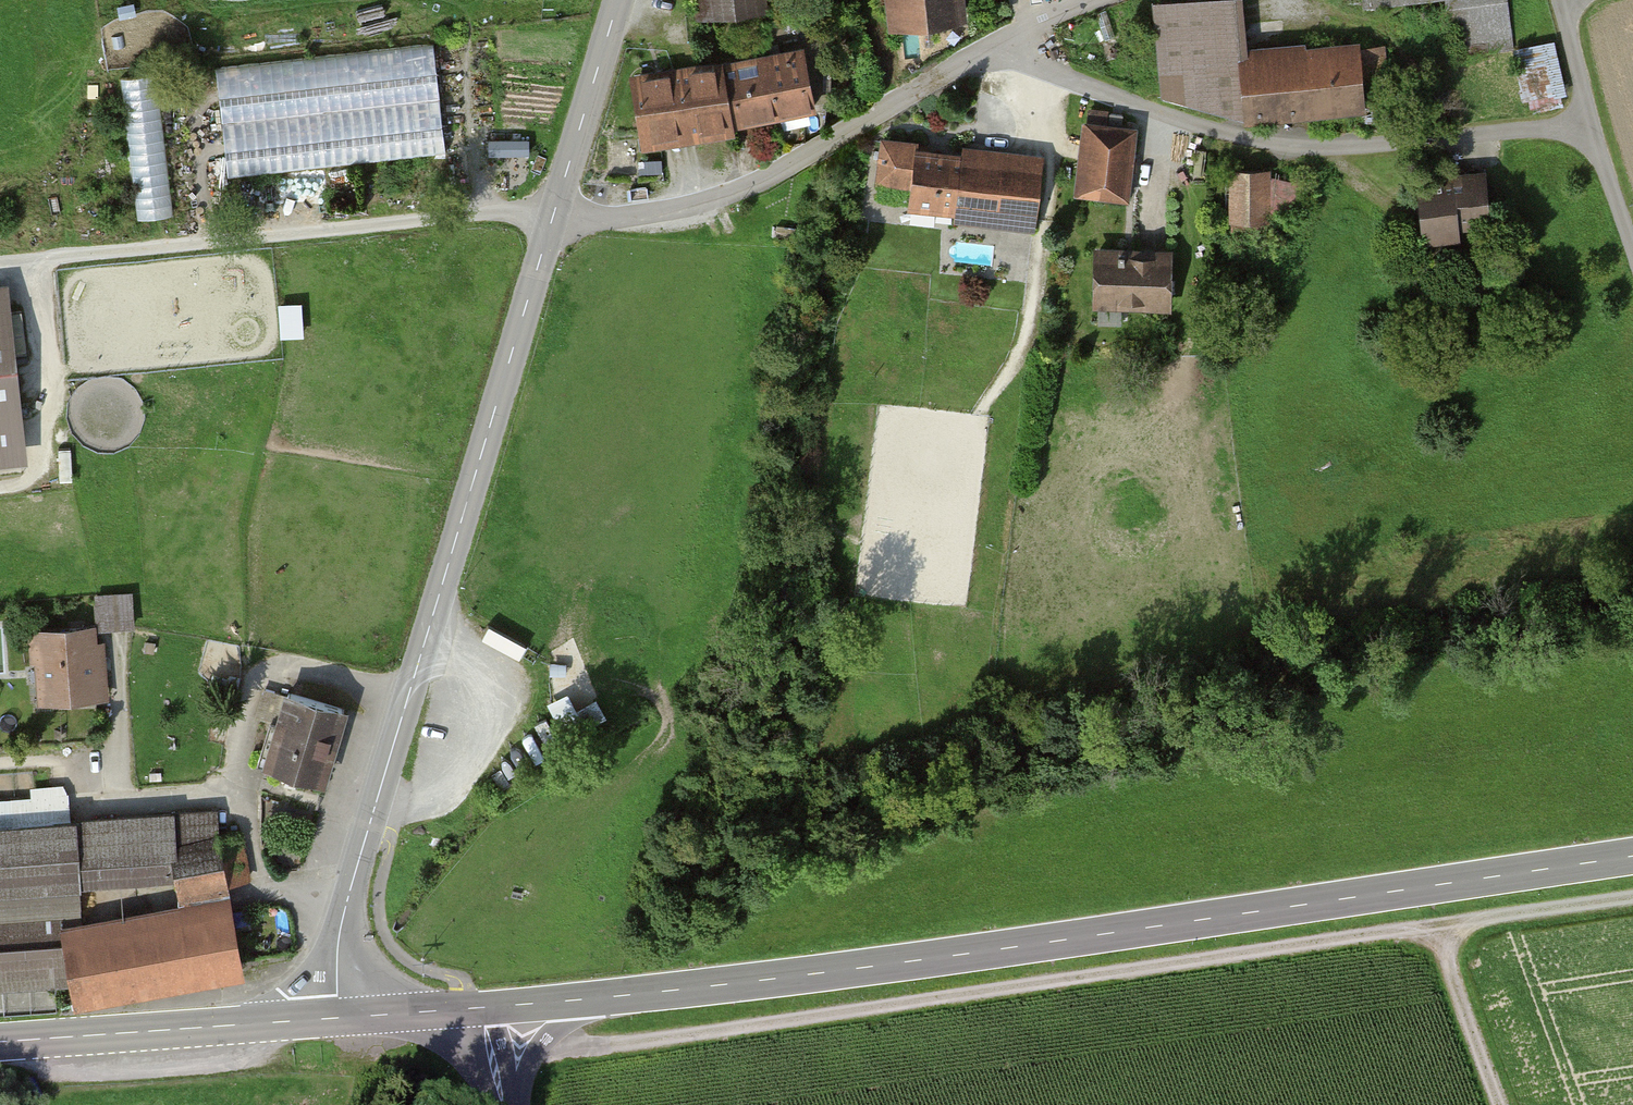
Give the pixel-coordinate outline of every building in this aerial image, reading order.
[(762,0),(708,0),(709,13),(762,6),(762,0)] [(890,29),(963,21),(961,0),(887,0),(890,29)] [(1464,53),(1513,47),(1508,0),(1458,0),(1464,53)] [(1236,3),(1159,8),(1165,90),(1247,113),(1248,121),(1359,113),(1358,102),(1393,99),(1389,49),(1240,60),(1236,3)] [(1555,47),(1518,55),(1529,102),(1565,94),(1555,47)] [(806,49),(635,84),(648,144),(729,128),(727,119),(816,101),(806,49)] [(433,51),(218,76),(230,176),(445,151),(433,51)] [(128,77),(136,219),(172,217),(164,75),(128,77)] [(1135,133),(1087,129),(1082,196),(1130,200),(1135,133)] [(961,154),(884,144),(880,183),(911,187),(909,208),(956,214),(955,221),(1034,231),(1043,156),(962,146),(961,154)] [(1304,177),(1231,176),(1230,230),(1264,231),(1265,212),(1303,213),(1304,177)] [(1485,177),(1451,180),(1453,197),(1421,200),(1425,243),(1459,240),(1458,231),(1490,228),(1485,177)] [(1168,261),(1097,257),(1094,306),(1165,311),(1168,261)] [(0,291),(0,459),(19,457),(0,291)] [(284,337),(307,335),(305,302),(282,303),(284,337)] [(128,598),(99,600),(101,630),(130,629),(128,598)] [(91,623),(32,627),(37,697),(104,691),(100,639),(92,639),(91,623)] [(348,708),(279,689),(258,764),(326,783),(348,708)] [(571,692),(552,703),(571,737),(610,716),(599,697),(580,708),(571,692)] [(0,826),(0,890),(79,887),(78,862),(172,856),(180,888),(246,878),(237,834),(215,837),(213,812),(0,826)] [(63,939),(61,919),(0,923),(0,990),(65,985),(68,992),(240,961),(231,910),(63,939)]
